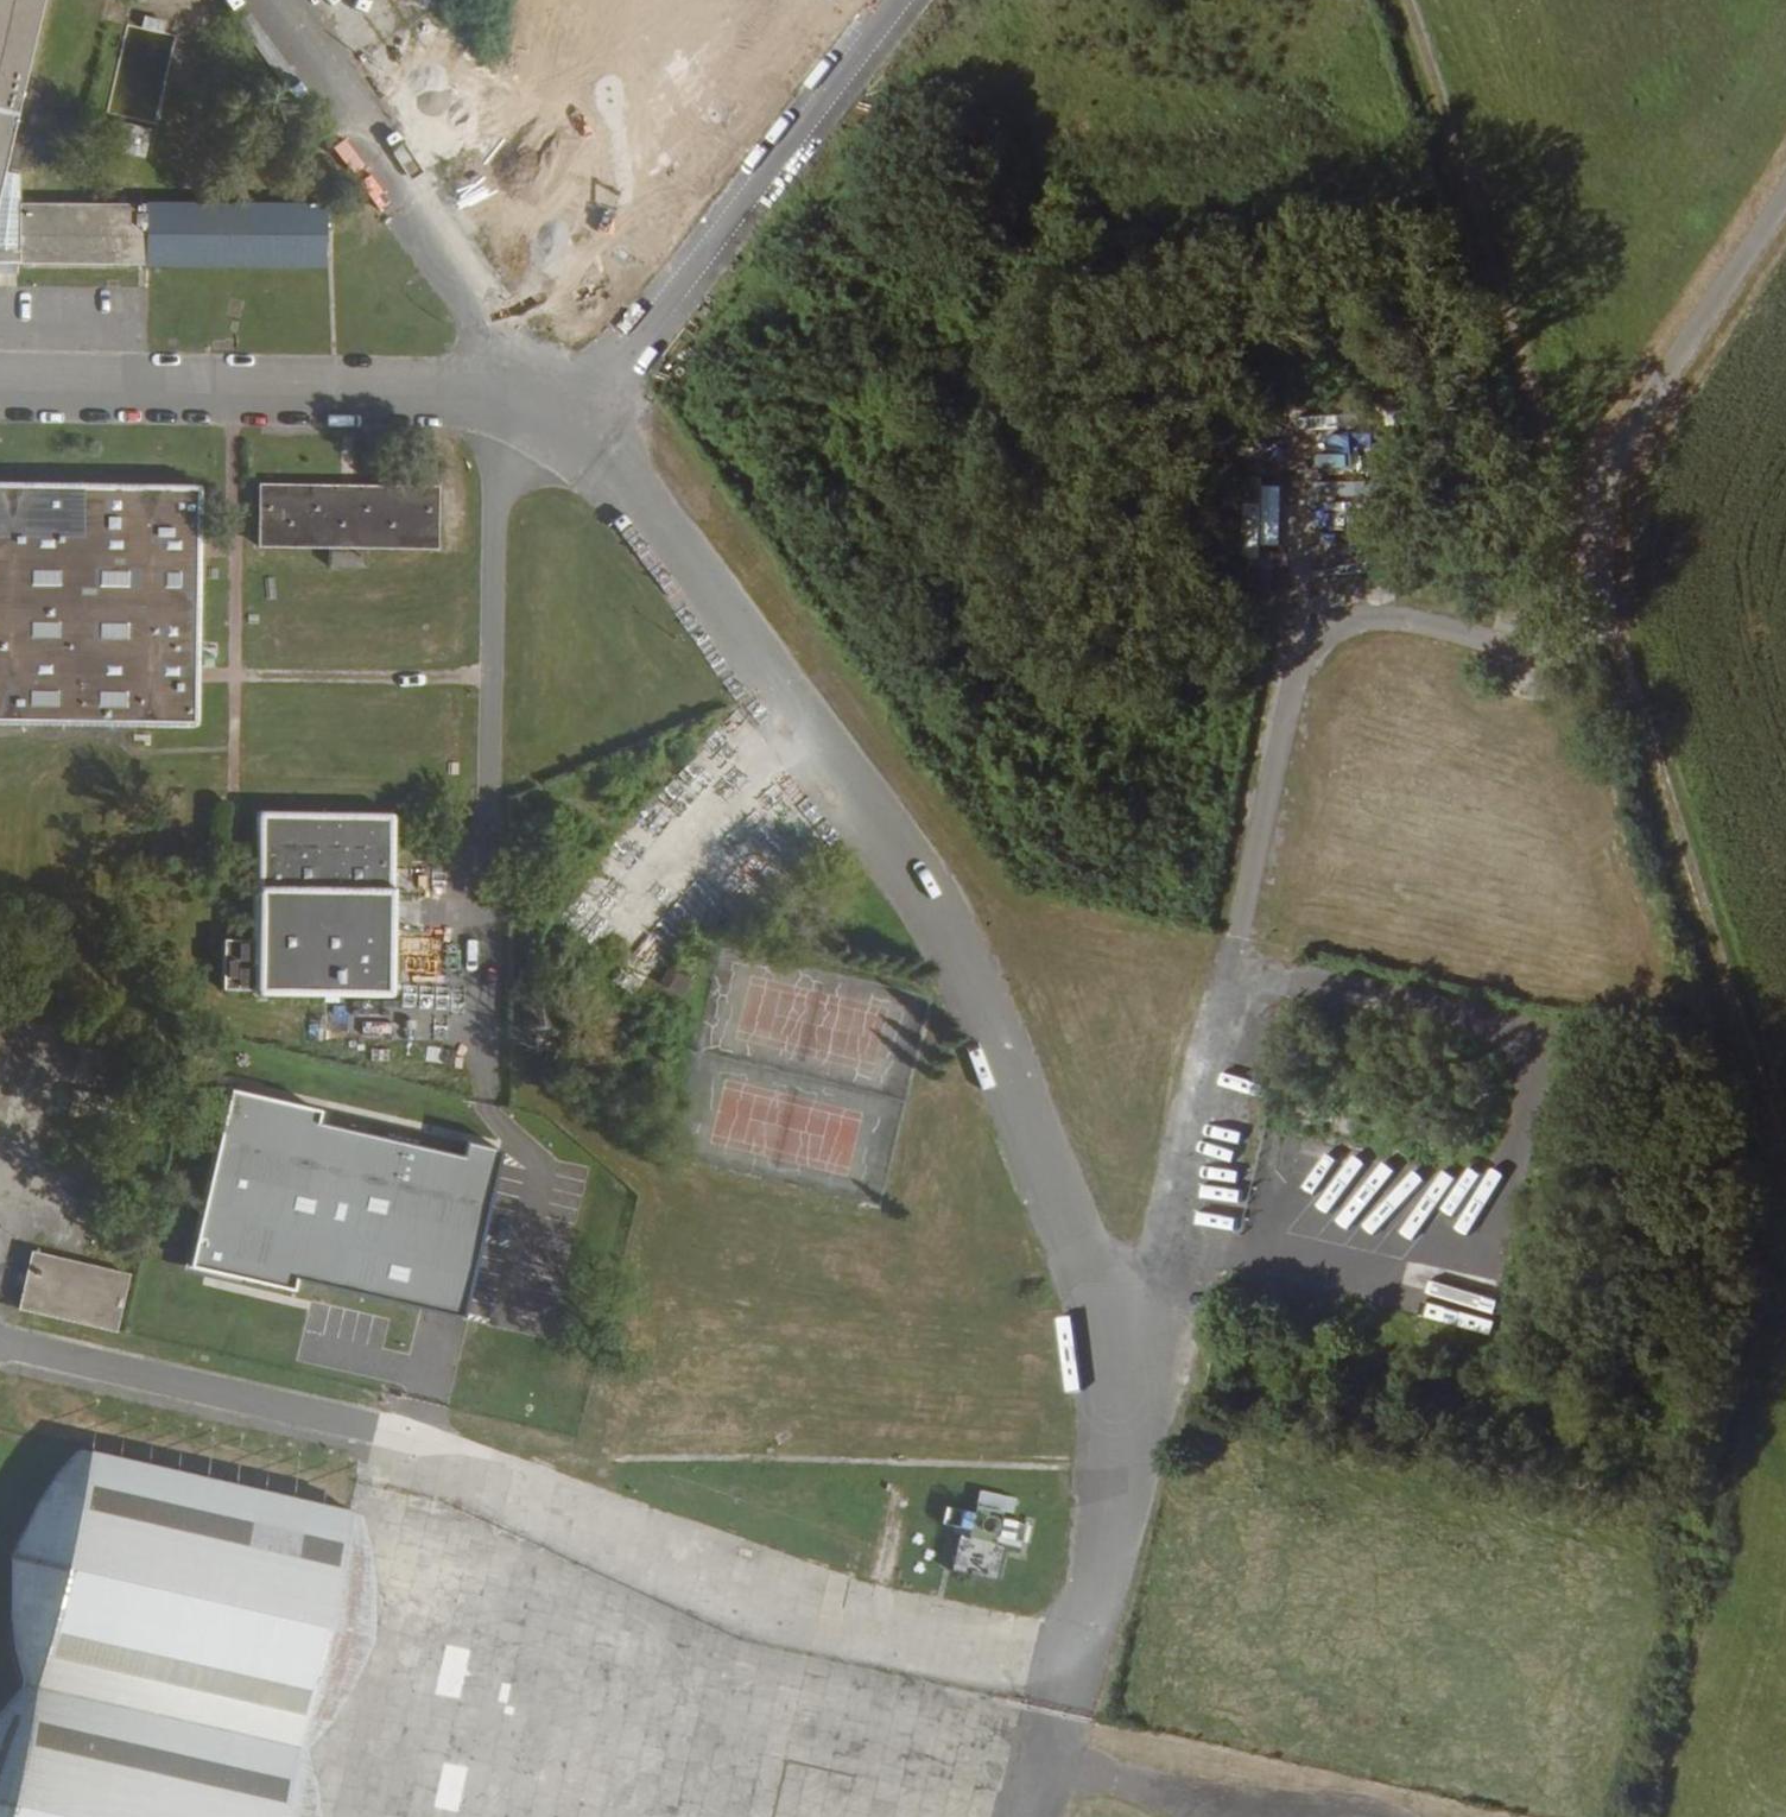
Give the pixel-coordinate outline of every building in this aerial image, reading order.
[(17,236),(18,260),(321,261),(321,243),(332,242),(332,219),(321,220),(320,201),(18,200),(17,171),(3,164),(41,0),(0,0),(0,237),(17,236)] [(142,13),(139,25),(161,30),(164,18),(142,13)] [(149,127),(110,117),(104,143),(142,153),(149,127)] [(1364,451),(1320,453),(1321,494),(1365,493),(1364,451)] [(0,479),(0,722),(194,726),(194,677),(195,482),(0,479)] [(260,483),(258,539),(330,541),(328,562),(365,562),(366,540),(434,541),(435,485),(351,484),(343,484),(260,483)] [(389,870),(389,813),(250,812),(250,841),(250,852),(250,944),(219,944),(219,990),(249,992),(250,997),(332,998),(388,998),(389,870)] [(388,1047),(369,1046),(368,1061),(388,1062),(388,1047)] [(326,1110),(235,1088),(196,1265),(300,1290),(303,1277),(469,1316),(506,1150),(473,1142),(469,1156),(323,1123),(326,1110)] [(17,1296),(111,1312),(121,1259),(26,1242),(17,1296)] [(83,1442),(38,1491),(8,1551),(6,1619),(25,1679),(0,1709),(0,1816),(316,1816),(316,1804),(306,1743),(344,1699),(373,1639),(372,1575),(355,1504),(83,1442)] [(979,1517),(968,1515),(962,1539),(974,1541),(979,1517)] [(983,1523),(981,1526),(980,1530),(980,1533),(981,1537),(983,1540),(987,1542),(990,1543),(994,1542),(998,1541),(1000,1538),(1002,1534),(1003,1531),(1002,1527),(1000,1524),(997,1521),(993,1520),(990,1520),(986,1521),(983,1523)] [(1032,1531),(1008,1526),(1002,1549),(1007,1550),(1027,1555),(1032,1531)] [(974,1541),(962,1539),(955,1574),(1000,1585),(1007,1550),(1002,1549),(974,1541)]
